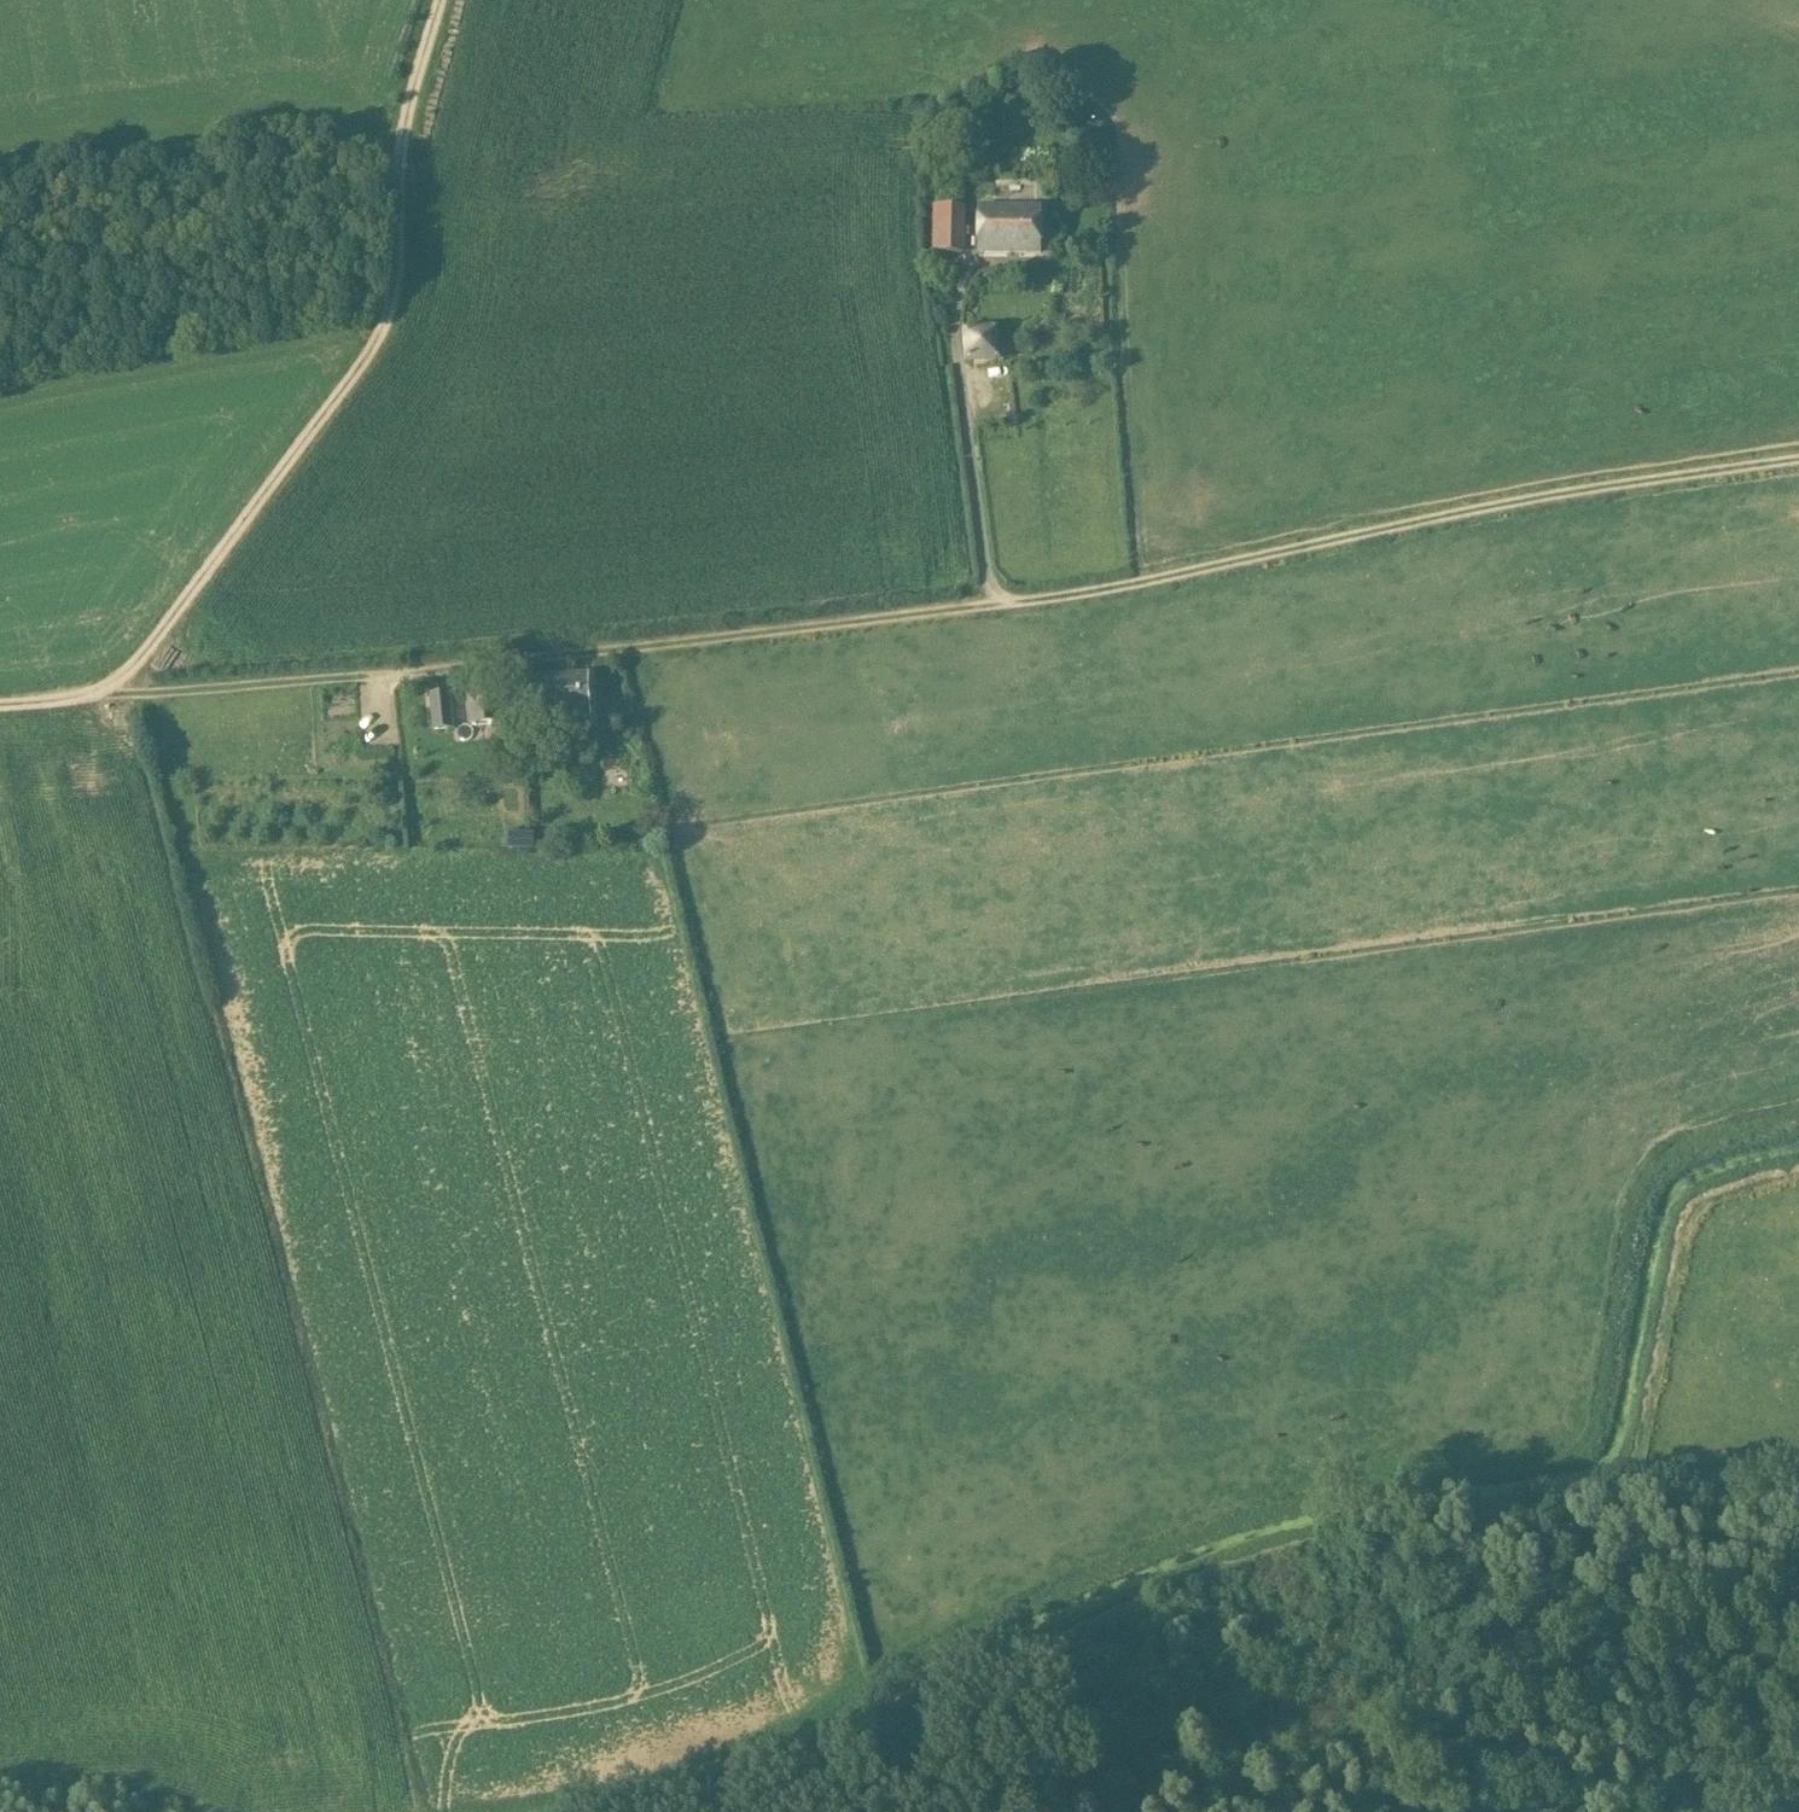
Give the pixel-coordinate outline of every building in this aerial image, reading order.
[(936,254),(964,254),(966,208),(937,209),(936,254)] [(1042,252),(1043,209),(982,208),(981,251),(1042,252)] [(971,360),(998,358),(996,331),(994,331),(969,333),(971,360)] [(592,716),(590,673),(535,677),(536,694),(501,698),(500,688),(467,691),(471,728),(504,724),(503,714),(537,710),(538,719),(592,716)] [(434,732),(456,729),(452,692),(430,694),(434,732)] [(531,849),(532,833),(511,833),(511,849),(531,849)]
